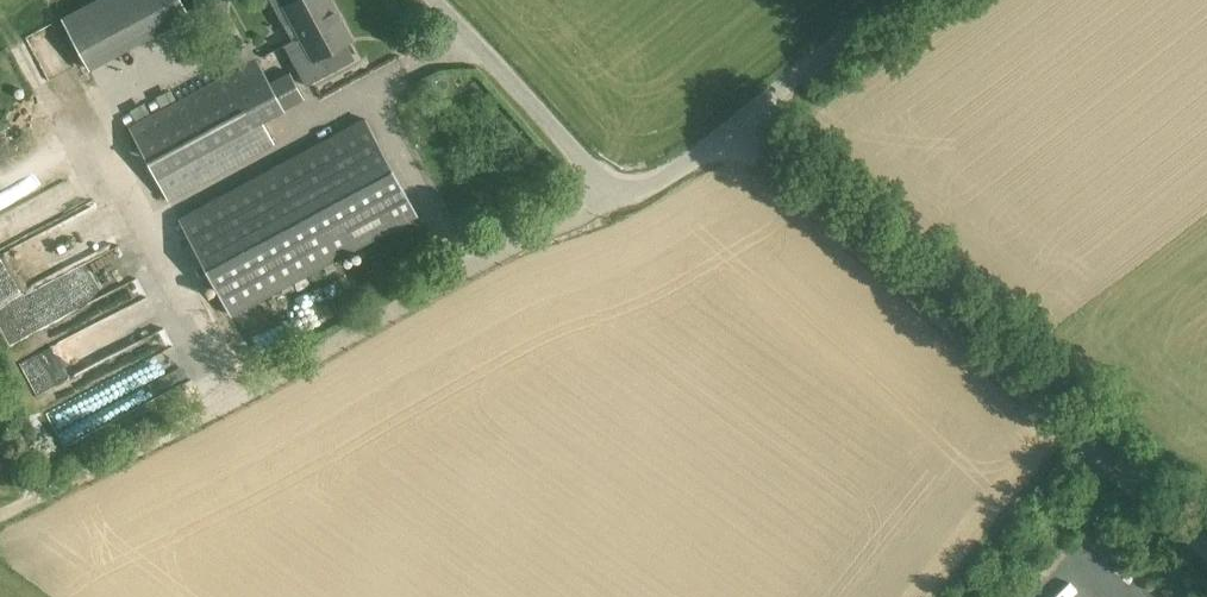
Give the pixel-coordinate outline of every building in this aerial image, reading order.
[(187,4),(184,0),(76,0),(58,10),(86,62),(187,4)] [(295,41),(285,46),(306,86),(354,60),(344,41),(349,38),(329,0),(273,0),(295,41)] [(193,5),(193,18),(210,18),(210,2),(199,2),(197,2),(193,2),(193,5)] [(257,57),(130,125),(156,175),(170,200),(274,143),(262,121),(285,109),(270,81),(257,57)] [(179,217),(231,312),(418,211),(366,116),(179,217)] [(16,360),(32,393),(39,392),(71,376),(99,374),(101,391),(82,393),(88,405),(114,402),(118,401),(116,373),(171,346),(162,327),(145,329),(135,309),(134,298),(146,292),(139,278),(135,279),(58,316),(71,315),(52,325),(59,339),(16,360)]
